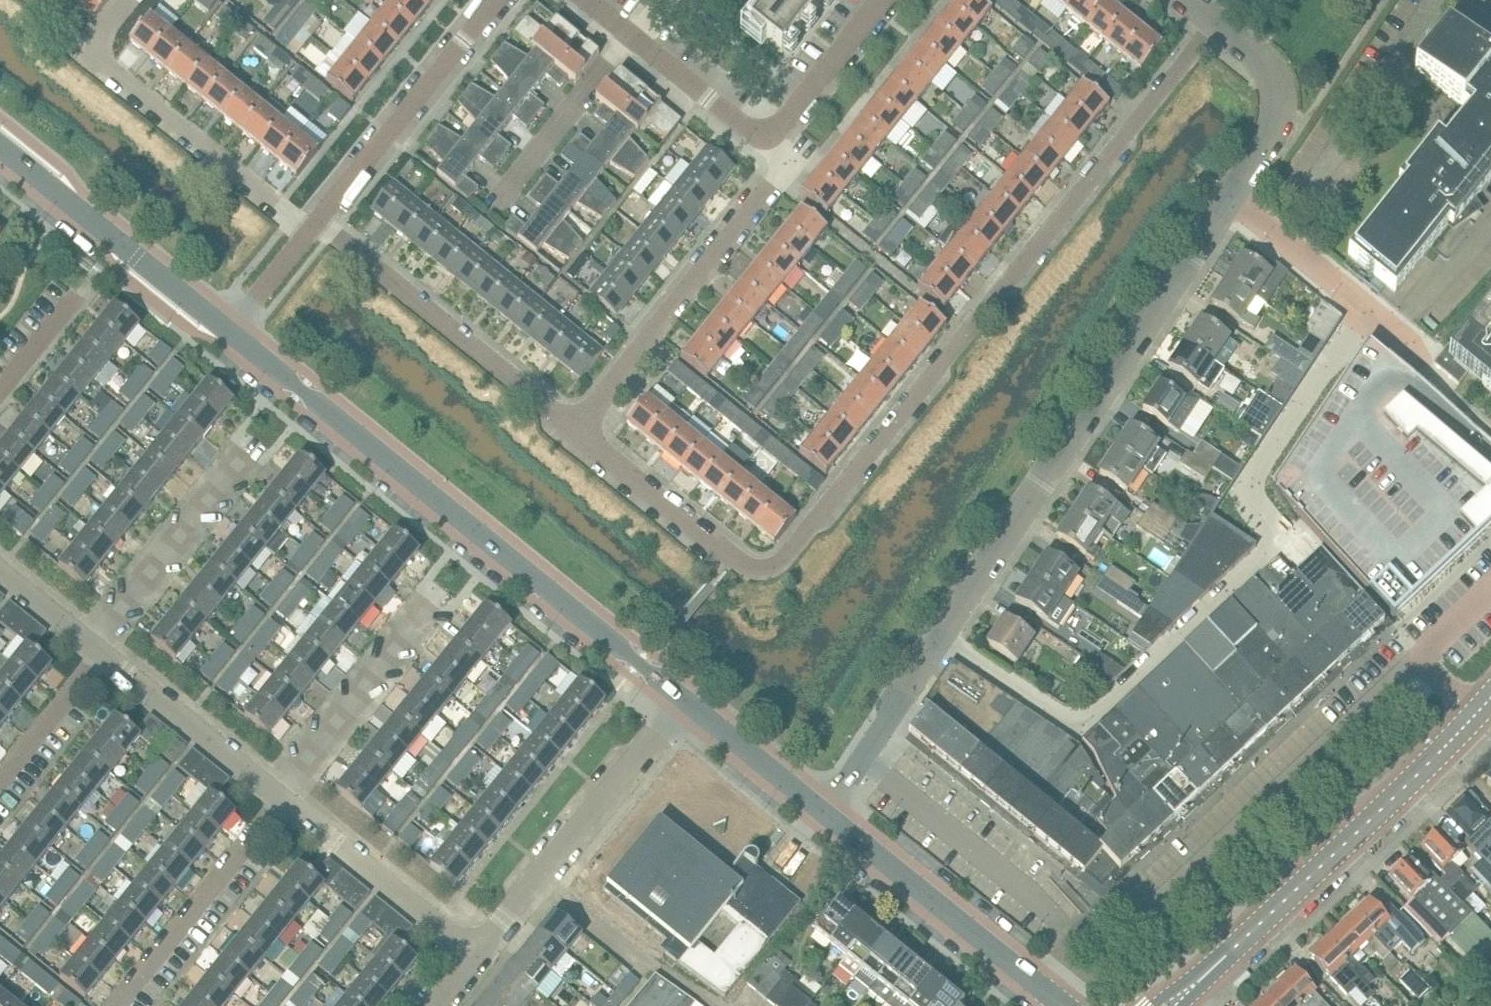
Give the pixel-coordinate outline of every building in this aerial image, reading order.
[(89,13),(99,0),(73,0),(89,13)] [(218,0),(194,0),(208,11),(218,0)] [(298,4),(294,0),(283,0),(276,8),(287,17),(298,4)] [(388,7),(413,27),(428,9),(417,0),(393,0),(388,7)] [(428,9),(434,0),(417,0),(428,9)] [(823,0),(773,0),(751,27),(782,52),(823,0)] [(980,0),(957,0),(951,8),(976,28),(991,9),(980,0)] [(1012,0),(989,0),(1004,12),(1013,1),(1012,0)] [(1067,10),(1075,0),(1055,0),(1067,10)] [(1067,10),(1085,25),(1105,0),(1075,0),(1067,10)] [(1106,0),(1105,0),(1085,25),(1104,40),(1124,14),(1106,0)] [(1032,16),(1013,1),(1004,12),(1023,27),(1032,16)] [(162,2),(130,41),(149,56),(169,31),(181,17),(162,2)] [(217,18),(231,30),(241,19),(226,7),(217,18)] [(303,7),(291,22),(303,31),(314,16),(303,7)] [(388,7),(373,26),(398,46),(413,27),(388,7)] [(275,33),(287,17),(276,8),(264,24),(275,33)] [(961,47),(976,28),(951,8),(936,26),(961,47)] [(1142,29),(1124,14),(1104,40),(1122,55),(1142,29)] [(359,15),(344,33),(347,36),(358,44),(383,64),(398,46),(373,26),(359,15)] [(1050,31),(1032,16),(1023,27),(1041,42),(1050,31)] [(545,32),(526,17),(513,33),(535,51),(568,77),(576,82),(599,53),(556,18),(545,32)] [(254,30),(241,19),(231,30),(245,41),(254,30)] [(291,22),(280,36),(291,45),(303,31),(291,22)] [(961,47),(936,26),(921,45),(946,65),(961,47)] [(1468,112),(1490,130),(1490,50),(1483,56),(1448,28),(1415,69),(1468,112)] [(1161,45),(1142,29),(1122,55),(1141,70),(1161,45)] [(169,31),(149,56),(168,71),(188,46),(169,31)] [(1050,31),(1041,42),(1060,57),(1069,46),(1074,39),(1066,33),(1061,39),(1050,31)] [(347,36),(333,54),(344,63),(369,83),(383,64),(358,44),(347,36)] [(1011,51),(1023,60),(1034,45),(1023,36),(1011,51)] [(267,40),(258,51),(268,60),(277,48),(267,40)] [(529,59),(504,44),(498,52),(538,85),(546,76),(560,87),(568,77),(535,51),(529,59)] [(921,45),(906,63),(931,84),(942,93),(957,74),(946,65),(921,45)] [(206,61),(188,46),(168,71),(186,86),(206,61)] [(1087,61),(1069,46),(1060,57),(1078,72),(1087,61)] [(277,48),(268,60),(282,71),(291,60),(277,48)] [(1050,58),(1039,49),(1027,63),(1038,73),(1050,58)] [(503,91),(536,117),(545,106),(531,95),(538,85),(498,52),(490,62),(510,83),(503,91)] [(333,54),(317,73),(328,82),(354,102),(369,83),(344,63),(333,54)] [(1005,59),(994,73),(1005,82),(1016,68),(1005,59)] [(225,76),(206,61),(186,86),(205,101),(225,76)] [(1106,76),(1087,61),(1078,72),(1097,87),(1106,76)] [(891,82),(916,102),(931,84),(906,63),(891,82)] [(300,66),(291,78),(305,90),(314,78),(300,66)] [(667,138),(682,120),(619,70),(596,99),(603,105),(603,104),(636,130),(636,131),(642,136),(650,125),(667,138)] [(1020,72),(1009,86),(1020,95),(1032,81),(1020,72)] [(1005,82),(994,73),(982,88),(993,97),(1005,82)] [(243,91),(225,76),(205,101),(223,116),(243,91)] [(1124,91),(1106,76),(1097,87),(1115,102),(1124,91)] [(314,78),(305,90),(320,101),(329,90),(314,78)] [(891,82),(876,100),(901,120),(911,128),(925,109),(916,102),(891,82)] [(1083,84),(1068,103),(1093,123),(1108,104),(1083,84)] [(527,128),(536,117),(503,91),(496,100),(471,85),(464,93),(505,126),(513,117),(527,128)] [(1008,109),(1020,95),(1009,86),(997,100),(1008,109)] [(262,106),(243,91),(223,116),(241,131),(262,106)] [(498,136),(505,126),(464,93),(457,103),(476,124),(470,132),(503,158),(512,147),(498,136)] [(964,110),(975,119),(986,105),(975,96),(964,110)] [(340,99),(331,111),(342,120),(351,108),(340,99)] [(886,139),(901,120),(876,100),(861,119),(886,139)] [(1093,123),(1068,103),(1053,121),(1078,141),(1093,123)] [(608,126),(601,136),(642,169),(649,160),(629,139),(636,131),(636,130),(603,104),(603,105),(595,115),(608,126)] [(262,106),(241,131),(260,146),(280,121),(262,106)] [(991,109),(979,123),(990,132),(1002,118),(991,109)] [(952,124),(963,133),(975,119),(964,110),(952,124)] [(1490,179),(1490,130),(1468,112),(1443,144),(1435,138),(1398,184),(1402,187),(1348,255),(1395,292),(1449,225),(1452,228),(1490,179)] [(861,119),(846,137),(871,157),(886,139),(861,119)] [(280,121),(260,146),(278,160),(299,135),(280,121)] [(1078,141),(1053,121),(1038,140),(1063,160),(1078,141)] [(990,132),(979,123),(968,137),(979,146),(990,132)] [(503,158),(470,132),(463,141),(438,126),(431,134),(472,168),(480,158),(494,169),(503,158)] [(945,156),(956,142),(945,133),(934,147),(945,156)] [(465,177),(472,168),(431,134),(424,144),(443,165),(437,174),(469,200),(479,188),(465,177)] [(642,169),(601,136),(593,145),(579,134),(570,145),(603,172),(610,163),(635,178),(642,169)] [(299,135),(278,160),(297,176),(318,151),(299,135)] [(857,176),(871,157),(846,137),(831,156),(857,176)] [(1063,160),(1038,140),(1023,158),(1048,178),(1063,160)] [(596,180),(603,172),(570,145),(561,156),(575,168),(567,177),(609,210),(616,201),(596,180)] [(961,145),(949,159),(961,168),(972,154),(961,145)] [(718,189),(735,168),(708,146),(691,168),(718,189)] [(945,156),(934,147),(922,161),(933,170),(945,156)] [(842,194),(857,176),(831,156),(817,174),(842,194)] [(1048,178),(1023,158),(1008,176),(1033,197),(1048,178)] [(411,159),(400,173),(406,178),(415,166),(414,165),(416,163),(411,159)] [(949,183),(961,168),(949,159),(938,174),(949,183)] [(674,189),(701,210),(718,189),(691,168),(674,189)] [(904,184),(915,193),(926,179),(915,170),(904,184)] [(801,193),(826,213),(842,194),(817,174),(801,193)] [(609,210),(567,177),(560,187),(546,175),(537,186),(569,213),(576,204),(602,219),(609,210)] [(1033,197),(1008,176),(993,195),(1018,215),(1033,197)] [(641,196),(651,183),(642,177),(632,189),(641,196)] [(393,182),(371,209),(393,226),(414,199),(393,182)] [(931,182),(920,196),(931,205),(942,191),(931,182)] [(915,193),(904,184),(892,198),(903,207),(915,193)] [(563,221),(569,213),(537,186),(528,198),(542,209),(534,218),(576,251),(583,242),(563,221)] [(701,210),(674,189),(657,209),(684,231),(701,210)] [(1018,215),(993,195),(979,213),(1004,234),(1018,215)] [(931,205),(920,196),(908,211),(919,220),(931,205)] [(435,216),(414,199),(393,226),(414,243),(435,216)] [(455,199),(449,206),(460,214),(461,212),(465,207),(456,200),(455,199)] [(885,230),(897,215),(886,206),(874,221),(885,230)] [(684,231),(657,209),(641,230),(667,252),(684,231)] [(827,229),(802,209),(786,228),(811,248),(827,229)] [(1004,234),(979,213),(964,232),(989,252),(1004,234)] [(456,233),(435,216),(414,243),(434,260),(456,233)] [(480,217),(473,224),(486,234),(492,226),(480,217)] [(504,228),(536,254),(544,245),(569,260),(576,251),(534,218),(527,228),(513,217),(504,228)] [(901,219),(890,233),(901,242),(912,228),(901,219)] [(870,249),(885,230),(874,221),(859,240),(870,249)] [(952,224),(938,242),(949,250),(974,270),(989,252),(964,232),(963,232),(952,224)] [(796,266),(811,248),(786,228),(771,246),(796,266)] [(667,252),(641,230),(624,251),(650,273),(667,252)] [(491,238),(498,243),(503,237),(496,232),(491,238)] [(455,277),(477,250),(456,233),(434,260),(455,277)] [(890,233),(878,248),(889,257),(901,242),(890,233)] [(771,246),(756,265),(781,285),(796,266),(771,246)] [(498,267),(477,250),(455,277),(476,294),(498,267)] [(974,270),(949,250),(934,269),(959,289),(974,270)] [(650,273),(624,251),(607,272),(634,294),(650,273)] [(526,252),(521,258),(530,266),(535,260),(526,252)] [(583,253),(566,274),(572,279),(590,258),(583,253)] [(1243,255),(1228,279),(1255,297),(1265,304),(1267,305),(1276,290),(1288,272),(1276,263),(1270,273),(1243,255)] [(856,284),(868,269),(856,260),(845,275),(856,284)] [(767,303),(781,285),(756,265),(742,283),(767,303)] [(497,311),(519,284),(498,267),(476,294),(497,311)] [(959,289),(934,269),(918,288),(944,308),(959,289)] [(547,272),(539,282),(546,288),(554,278),(547,272)] [(634,294),(607,272),(590,293),(616,315),(634,294)] [(861,288),(872,297),(884,282),(872,273),(861,288)] [(856,284),(845,275),(833,289),(845,298),(856,284)] [(1255,297),(1228,279),(1212,303),(1240,321),(1250,327),(1256,318),(1246,311),(1255,297)] [(752,322),(767,303),(742,283),(727,302),(752,322)] [(540,301),(519,284),(497,311),(518,327),(540,301)] [(861,288),(849,302),(861,311),(872,297),(861,288)] [(826,321),(838,306),(827,297),(815,312),(826,321)] [(539,344),(560,318),(540,301),(518,327),(539,344)] [(1304,330),(1310,334),(1324,343),(1341,316),(1323,301),(1304,330)] [(727,302),(712,320),(737,340),(752,322),(727,302)] [(1454,360),(1468,371),(1467,373),(1482,384),(1490,391),(1490,303),(1466,335),(1468,336),(1459,348),(1457,350),(1460,353),(1454,360)] [(124,343),(140,324),(115,304),(99,323),(124,343)] [(920,305),(905,323),(930,344),(946,325),(920,305)] [(800,330),(811,339),(826,321),(815,312),(814,313),(806,307),(797,318),(805,324),(800,330)] [(831,324),(842,334),(854,319),(843,310),(831,324)] [(581,334),(560,318),(539,344),(560,361),(581,334)] [(1201,319),(1185,343),(1224,368),(1239,345),(1228,337),(1201,319)] [(722,359),(737,340),(712,320),(697,338),(722,359)] [(85,342),(110,362),(124,343),(99,323),(85,342)] [(613,323),(604,335),(611,341),(621,329),(613,323)] [(905,323),(890,342),(915,362),(930,344),(905,323)] [(831,324),(819,340),(830,349),(842,334),(831,324)] [(800,330),(785,349),(796,358),(811,339),(800,330)] [(581,378),(603,352),(581,334),(560,361),(581,378)] [(1264,349),(1279,360),(1302,376),(1315,357),(1324,343),(1310,334),(1298,352),(1273,335),(1264,349)] [(707,378),(722,359),(697,338),(682,357),(707,378)] [(1271,486),(1394,616),(1490,525),(1490,440),(1409,372),(1391,382),(1370,340),(1368,339),(1271,486)] [(160,363),(171,350),(160,341),(149,354),(160,363)] [(85,342),(70,360),(95,380),(96,379),(105,387),(119,370),(110,362),(85,342)] [(890,342),(875,360),(900,380),(915,362),(890,342)] [(1208,392),(1224,368),(1185,343),(1170,366),(1196,384),(1197,384),(1208,392)] [(1444,349),(1433,363),(1459,383),(1467,373),(1468,371),(1454,360),(1460,353),(1457,350),(1448,343),(1444,349)] [(801,361),(813,370),(824,356),(813,347),(801,361)] [(785,372),(796,358),(785,349),(774,363),(785,372)] [(162,374),(173,383),(185,368),(173,359),(162,374)] [(55,379),(80,399),(95,380),(70,360),(55,379)] [(885,399),(900,380),(875,360),(861,379),(885,399)] [(1294,388),(1302,376),(1279,360),(1270,373),(1294,388)] [(667,372),(686,387),(695,376),(676,361),(667,372)] [(801,361),(790,376),(801,385),(813,370),(801,361)] [(141,387),(153,372),(141,363),(130,378),(141,387)] [(766,395),(778,380),(767,371),(755,386),(766,395)] [(162,374),(150,388),(161,397),(173,383),(162,374)] [(713,391),(695,376),(686,387),(704,402),(713,391)] [(141,387),(130,378),(118,392),(130,401),(141,387)] [(40,397),(65,417),(80,399),(55,379),(40,397)] [(861,379),(846,397),(871,417),(885,399),(861,379)] [(209,380),(193,399),(218,419),(234,400),(209,380)] [(1167,425),(1167,424),(1179,432),(1201,399),(1177,384),(1172,391),(1160,383),(1143,409),(1167,425)] [(771,398),(783,407),(794,393),(783,384),(771,398)] [(755,409),(766,395),(755,386),(744,400),(755,409)] [(646,398),(626,423),(645,438),(665,413),(674,402),(656,387),(646,398)] [(704,402),(723,417),(732,406),(713,391),(704,402)] [(1222,394),(1213,407),(1230,418),(1239,405),(1222,394)] [(1248,429),(1261,438),(1282,407),(1262,394),(1250,412),(1247,409),(1245,412),(1238,422),(1238,423),(1248,429)] [(132,410),(143,419),(155,404),(144,395),(132,410)] [(25,415),(50,436),(65,417),(40,397),(25,415)] [(846,397),(831,416),(856,436),(871,417),(846,397)] [(771,398),(760,413),(771,422),(783,407),(771,398)] [(178,417),(203,438),(218,419),(193,399),(178,417)] [(111,424),(123,410),(112,401),(100,415),(111,424)] [(750,420),(732,406),(723,417),(741,432),(750,420)] [(1240,408),(1233,418),(1238,422),(1245,412),(1240,408)] [(132,410),(121,424),(132,433),(143,419),(132,410)] [(684,428),(665,413),(645,438),(663,453),(684,428)] [(50,436),(25,415),(10,434),(35,454),(50,436)] [(100,438),(111,424),(100,415),(89,429),(100,438)] [(684,428),(663,453),(682,468),(702,443),(710,433),(711,431),(693,416),(690,419),(687,424),(684,428)] [(831,416),(816,434),(841,454),(856,436),(831,416)] [(203,438),(178,417),(163,436),(188,456),(203,438)] [(750,420),(741,432),(760,447),(769,435),(750,420)] [(1130,426),(1115,449),(1142,468),(1152,474),(1165,454),(1156,448),(1158,444),(1130,426)] [(1248,429),(1241,439),(1255,448),(1261,438),(1248,429)] [(102,447),(113,456),(125,441),(114,432),(102,447)] [(702,443),(682,468),(700,482),(721,457),(729,448),(710,433),(702,443)] [(35,454),(10,434),(0,446),(0,456),(20,472),(35,454)] [(825,473),(841,454),(816,434),(800,453),(825,473)] [(787,450),(769,435),(760,447),(778,461),(787,450)] [(188,456),(163,436),(148,454),(174,475),(188,456)] [(82,461),(94,446),(82,437),(70,452),(82,461)] [(1201,441),(1192,455),(1212,468),(1233,482),(1236,476),(1242,468),(1201,441)] [(102,447),(91,460),(102,470),(113,456),(102,447)] [(1115,449),(1099,473),(1127,491),(1142,468),(1115,449)] [(787,450),(778,461),(797,476),(806,465),(787,450)] [(1212,468),(1192,455),(1187,451),(1179,463),(1205,480),(1212,468)] [(82,461),(70,452),(59,466),(71,475),(82,461)] [(174,475),(148,454),(134,473),(159,493),(174,475)] [(285,473),(310,494),(326,474),(301,454),(285,473)] [(20,472),(0,456),(0,487),(5,491),(20,472)] [(721,457),(700,482),(719,497),(739,472),(721,457)] [(824,480),(806,465),(797,476),(815,491),(824,480)] [(85,469),(72,484),(83,493),(96,478),(85,469)] [(758,487),(739,472),(719,497),(737,512),(758,487)] [(159,493),(134,473),(119,491),(144,512),(159,493)] [(310,494),(285,473),(270,492),(295,512),(310,494)] [(52,498),(64,483),(53,474),(41,489),(52,498)] [(72,484),(61,497),(73,506),(83,493),(72,484)] [(758,487),(737,512),(756,527),(776,502),(758,487)] [(40,513),(52,498),(41,489),(29,504),(40,513)] [(1073,513),(1101,531),(1112,539),(1128,515),(1088,489),(1073,513)] [(144,512),(119,491),(104,510),(129,530),(144,512)] [(295,512),(270,492),(255,510),(280,530),(295,512)] [(331,510),(342,519),(354,504),(342,495),(331,510)] [(1192,501),(1211,514),(1219,503),(1210,497),(1197,495),(1192,501)] [(795,517),(776,502),(756,527),(775,542),(795,517)] [(1145,515),(1170,532),(1190,545),(1202,528),(1198,526),(1187,526),(1152,503),(1145,515)] [(54,506),(42,521),(53,530),(66,515),(54,506)] [(346,522),(358,531),(369,517),(358,508),(346,522)] [(129,530),(104,510),(89,528),(114,548),(129,530)] [(255,510),(240,529),(265,549),(275,556),(290,538),(280,530),(255,510)] [(319,524),(331,533),(342,519),(331,510),(319,524)] [(23,535),(34,521),(23,512),(11,526),(23,535)] [(1101,531),(1073,513),(1057,536),(1093,560),(1100,551),(1091,545),(1101,531)] [(1190,545),(1170,532),(1145,515),(1137,526),(1183,557),(1190,545)] [(1214,586),(1256,546),(1210,515),(1202,528),(1190,545),(1183,557),(1179,562),(1214,586)] [(42,521),(31,535),(42,544),(53,530),(42,521)] [(346,522),(335,537),(346,546),(358,531),(346,522)] [(114,548),(89,528),(74,547),(99,567),(114,548)] [(265,549),(240,529),(225,547),(251,567),(265,549)] [(404,569),(420,550),(394,530),(379,549),(404,569)] [(312,556),(324,541),(313,532),(301,547),(312,556)] [(317,559),(328,569),(340,554),(328,545),(317,559)] [(99,567),(74,547),(59,566),(84,586),(99,567)] [(251,567),(225,547),(211,565),(236,586),(251,567)] [(301,570),(312,556),(301,547),(290,561),(301,570)] [(1314,553),(1292,573),(1360,645),(1383,624),(1376,617),(1382,612),(1321,547),(1314,553)] [(379,549),(364,567),(389,587),(404,569),(379,549)] [(1046,553),(1031,576),(1062,598),(1078,574),(1046,553)] [(1264,569),(1254,579),(1269,595),(1324,653),(1337,667),(1360,645),(1292,573),(1292,574),(1276,557),(1264,569)] [(317,559),(305,574),(317,583),(328,569),(317,559)] [(1179,562),(1149,609),(1173,625),(1214,586),(1179,562)] [(236,586),(211,565),(196,584),(221,604),(236,586)] [(1111,566),(1103,578),(1129,594),(1137,583),(1111,566)] [(374,606),(389,587),(364,567),(349,586),(374,606)] [(271,584),(282,593),(294,578),(283,569),(271,584)] [(1031,576),(1015,600),(1047,621),(1058,628),(1074,605),(1062,598),(1031,576)] [(1254,579),(1230,601),(1300,675),(1313,689),(1337,667),(1324,653),(1269,595),(1254,579)] [(287,596),(298,606),(310,591),(299,582),(287,596)] [(221,604),(196,584),(181,602),(206,623),(221,604)] [(260,598),(271,607),(282,593),(271,584),(260,598)] [(349,586),(334,604),(359,624),(374,606),(349,586)] [(1142,619),(1149,609),(1128,595),(1124,592),(1117,602),(1142,619)] [(287,596),(276,611),(287,620),(298,606),(287,596)] [(1230,601),(1207,622),(1277,697),(1290,711),(1313,689),(1300,675),(1230,601)] [(4,626),(17,610),(8,602),(0,612),(0,623),(4,626)] [(206,623),(181,602),(166,621),(191,641),(206,623)] [(334,604),(319,623),(345,643),(359,624),(334,604)] [(496,643),(511,624),(486,604),(471,623),(496,643)] [(241,621),(253,630),(264,615),(253,606),(241,621)] [(1150,646),(1173,625),(1149,609),(1142,619),(1132,634),(1150,646)] [(27,617),(17,610),(4,626),(13,634),(27,617)] [(18,638),(23,641),(36,625),(27,617),(13,634),(18,638)] [(1017,663),(1034,638),(1003,618),(987,643),(1017,663)] [(269,619),(258,634),(269,643),(280,628),(269,619)] [(166,621),(150,640),(176,660),(191,641),(166,621)] [(241,644),(253,630),(241,621),(230,635),(241,644)] [(1207,622),(1183,644),(1195,656),(1213,676),(1242,706),(1254,719),(1266,733),(1290,711),(1277,697),(1207,622)] [(37,623),(36,625),(23,641),(27,644),(33,649),(47,631),(37,623)] [(330,661),(345,643),(319,623),(305,641),(330,661)] [(481,662),(496,643),(471,623),(456,641),(481,662)] [(258,634),(246,648),(257,657),(269,643),(258,634)] [(1043,648),(1060,655),(1065,641),(1047,635),(1043,648)] [(18,638),(3,656),(11,663),(37,683),(52,664),(33,649),(27,644),(23,641),(18,638)] [(305,641),(290,659),(315,680),(330,661),(305,641)] [(466,680),(481,662),(456,641),(441,660),(466,680)] [(223,667),(235,652),(223,643),(212,658),(223,667)] [(1176,651),(1160,666),(1184,692),(1218,728),(1230,741),(1243,754),(1266,733),(1254,719),(1242,706),(1213,676),(1195,656),(1183,644),(1176,651)] [(540,654),(528,645),(517,660),(528,669),(540,654)] [(1098,653),(1092,663),(1115,679),(1124,670),(1098,653)] [(548,654),(536,669),(547,678),(559,663),(548,654)] [(239,656),(228,671),(239,680),(251,665),(239,656)] [(1115,679),(1092,663),(1082,656),(1075,667),(1105,688),(1115,679)] [(211,681),(223,667),(212,658),(200,672),(211,681)] [(300,698),(315,680),(290,659),(275,678),(300,698)] [(451,699),(466,680),(441,660),(426,678),(451,699)] [(528,669),(517,660),(505,674),(516,683),(528,669)] [(915,728),(910,734),(915,738),(935,754),(946,740),(990,686),(951,660),(921,706),(928,712),(922,720),(915,728)] [(0,677),(0,684),(22,702),(37,683),(11,663),(0,677)] [(1144,680),(1137,688),(1148,700),(1164,716),(1195,750),(1207,763),(1220,776),(1243,754),(1230,741),(1218,728),(1184,692),(1160,666),(1144,680)] [(228,671),(216,685),(228,694),(239,680),(228,671)] [(541,686),(530,677),(518,691),(529,700),(541,686)] [(275,678),(260,696),(285,717),(300,698),(275,678)] [(436,717),(451,699),(426,678),(411,697),(436,717)] [(580,680),(565,699),(590,719),(605,700),(580,680)] [(498,706),(510,691),(498,682),(487,697),(498,706)] [(7,720),(22,702),(0,684),(0,715),(7,720)] [(946,740),(935,754),(959,774),(971,759),(1016,703),(990,686),(946,740)] [(1137,688),(1113,709),(1163,763),(1184,785),(1196,798),(1220,776),(1207,763),(1195,750),(1164,716),(1148,700),(1137,688)] [(529,700),(518,691),(506,705),(518,715),(529,700)] [(270,736),(285,717),(260,696),(245,715),(270,736)] [(421,735),(436,717),(411,697),(396,715),(421,735)] [(486,720),(498,706),(487,697),(475,711),(486,720)] [(590,719),(565,699),(550,717),(575,738),(590,719)] [(971,759),(959,774),(984,794),(996,779),(1043,721),(1016,703),(971,759)] [(1098,724),(1090,731),(1173,820),(1196,798),(1184,785),(1163,763),(1113,709),(1098,724)] [(140,736),(145,740),(158,723),(159,722),(150,714),(135,731),(141,736),(140,736)] [(488,728),(499,737),(511,723),(500,714),(488,728)] [(407,754),(421,735),(396,715),(382,734),(407,754)] [(125,755),(140,736),(141,736),(135,731),(116,716),(100,735),(125,755)] [(550,717),(535,736),(560,756),(575,738),(550,717)] [(457,734),(468,743),(480,728),(469,719),(457,734)] [(996,779),(984,794),(1009,814),(1020,799),(1070,738),(1043,721),(996,779)] [(167,731),(158,723),(145,740),(154,747),(167,731)] [(488,728),(477,742),(488,751),(499,737),(488,728)] [(154,747),(164,755),(177,738),(167,731),(154,747)] [(1090,731),(1082,739),(1093,751),(1114,793),(1114,794),(1116,798),(1125,816),(1137,828),(1150,842),(1173,820),(1090,731)] [(392,772),(407,754),(382,734),(367,752),(392,772)] [(445,748),(457,757),(468,743),(457,734),(445,748)] [(110,773),(125,755),(100,735),(85,753),(110,773)] [(560,756),(535,736),(520,754),(545,774),(560,756)] [(186,746),(177,738),(164,755),(173,763),(186,746)] [(1020,799),(1009,814),(1034,834),(1045,820),(1057,806),(1072,786),(1082,773),(1090,765),(1091,763),(1079,744),(1077,743),(1070,738),(1020,799)] [(178,766),(187,774),(200,757),(191,750),(178,766)] [(470,751),(458,765),(469,774),(481,760),(470,751)] [(377,791),(392,772),(367,752),(352,771),(377,791)] [(96,792),(110,773),(85,753),(70,772),(96,792)] [(520,754),(505,773),(530,793),(545,774),(520,754)] [(438,780),(450,765),(439,756),(427,771),(438,780)] [(157,781),(169,766),(158,757),(146,772),(157,781)] [(210,765),(200,757),(187,774),(196,781),(210,765)] [(638,829),(593,885),(648,930),(694,873),(765,931),(785,907),(797,917),(812,899),(800,889),(810,876),(735,816),(745,801),(686,761),(654,809),(638,829)] [(1072,786),(1057,806),(1081,826),(1099,840),(1101,838),(1108,832),(1095,818),(1111,798),(1110,796),(1104,791),(1095,784),(1099,779),(1091,763),(1090,765),(1082,773),(1072,786)] [(196,781),(206,789),(219,772),(210,765),(196,781)] [(458,765),(447,779),(458,788),(469,774),(458,765)] [(162,785),(173,794),(185,779),(174,770),(162,785)] [(220,771),(219,772),(206,789),(210,792),(216,796),(230,779),(220,771)] [(352,771),(336,790),(361,810),(377,791),(352,771)] [(427,794),(438,780),(427,771),(416,785),(427,794)] [(81,810),(96,792),(70,772),(56,790),(81,810)] [(157,781),(146,772),(135,786),(146,795),(157,781)] [(530,793),(505,773),(490,791),(515,811),(530,793)] [(162,785),(151,799),(162,808),(173,794),(162,785)] [(428,802),(439,811),(451,797),(440,787),(428,802)] [(66,829),(81,810),(56,790),(41,809),(66,829)] [(490,791),(476,810),(500,830),(515,811),(490,791)] [(210,792),(195,811),(220,831),(235,812),(216,796),(210,792)] [(1447,814),(1469,837),(1463,842),(1474,854),(1480,861),(1480,860),(1490,871),(1490,842),(1488,839),(1490,836),(1490,825),(1484,818),(1488,814),(1476,801),(1478,800),(1470,792),(1447,814)] [(397,807),(409,817),(420,802),(409,793),(397,807)] [(117,809),(128,818),(139,803),(128,794),(117,809)] [(428,802),(417,816),(428,825),(439,811),(428,802)] [(1045,820),(1034,834),(1059,854),(1070,840),(1081,826),(1057,806),(1045,820)] [(132,822),(144,831),(155,816),(144,807),(132,822)] [(397,831),(409,817),(397,807),(386,822),(397,831)] [(51,847),(66,829),(41,809),(26,827),(51,847)] [(116,832),(128,818),(117,809),(105,823),(116,832)] [(500,830),(476,810),(461,828),(486,848),(500,830)] [(195,811),(180,830),(205,850),(220,831),(195,811)] [(1094,859),(1082,873),(1085,875),(1099,887),(1101,888),(1120,870),(1127,863),(1150,842),(1137,828),(1125,816),(1108,832),(1101,838),(1105,842),(1100,846),(1102,848),(1101,850),(1094,859)] [(132,822),(121,836),(132,845),(144,831),(132,822)] [(422,833),(410,824),(398,839),(410,848),(422,833)] [(1070,840),(1059,854),(1082,873),(1094,859),(1102,848),(1100,846),(1105,842),(1101,838),(1099,840),(1081,826),(1070,840)] [(36,866),(51,847),(26,827),(11,846),(36,866)] [(461,828),(446,847),(471,867),(486,848),(461,828)] [(1440,829),(1423,845),(1436,858),(1432,862),(1449,879),(1444,885),(1472,913),(1482,904),(1472,894),(1478,889),(1452,862),(1462,852),(1440,829)] [(190,868),(205,850),(180,830),(165,848),(190,868)] [(98,855),(110,840),(98,831),(87,846),(98,855)] [(103,858),(114,868),(126,853),(114,844),(103,858)] [(36,866),(11,846),(0,859),(0,867),(21,884),(36,866)] [(98,855),(87,846),(75,860),(86,869),(98,855)] [(446,847),(431,866),(455,886),(471,867),(446,847)] [(165,848),(150,866),(175,887),(190,868),(165,848)] [(1391,876),(1413,899),(1404,908),(1441,945),(1450,936),(1477,965),(1488,954),(1490,957),(1490,933),(1472,913),(1444,885),(1414,854),(1413,855),(1391,876)] [(103,858),(91,873),(102,882),(114,868),(103,858)] [(324,884),(327,887),(341,871),(342,869),(328,858),(314,875),(324,884)] [(1480,860),(1480,861),(1469,871),(1490,894),(1490,871),(1480,860)] [(324,884),(314,875),(299,864),(284,883),(309,903),(324,884)] [(160,905),(175,887),(150,866),(135,885),(160,905)] [(21,884),(0,867),(0,898),(6,903),(21,884)] [(57,883),(68,892),(80,877),(69,868),(57,883)] [(337,895),(350,878),(341,871),(327,887),(337,895)] [(337,895),(346,902),(360,886),(350,878),(337,895)] [(73,895),(84,905),(96,890),(84,881),(73,895)] [(57,906),(68,892),(57,883),(45,897),(57,906)] [(294,921),(309,903),(284,883),(269,901),(294,921)] [(135,885),(120,903),(145,924),(160,905),(135,885)] [(356,910),(369,894),(360,886),(346,902),(356,910)] [(73,895),(61,910),(72,919),(84,905),(73,895)] [(374,897),(361,914),(370,922),(384,905),(374,897)] [(287,930),(294,921),(269,901),(254,919),(279,940),(286,945),(294,935),(287,930)] [(825,909),(810,927),(831,944),(855,914),(839,901),(829,912),(825,909)] [(1360,904),(1351,913),(1390,954),(1403,941),(1413,952),(1424,942),(1389,905),(1380,913),(1369,902),(1363,907),(1360,904)] [(131,942),(145,924),(120,903),(105,922),(131,942)] [(39,929),(50,914),(39,905),(27,920),(39,929)] [(341,928),(352,914),(341,905),(329,919),(341,928)] [(370,922),(372,923),(380,929),(393,913),(384,905),(370,922)] [(320,936),(329,943),(341,928),(329,919),(319,911),(304,929),(317,940),(320,936)] [(567,953),(582,934),(555,912),(539,931),(567,953)] [(389,937),(402,920),(393,913),(380,929),(389,937)] [(1345,924),(1340,929),(1359,950),(1367,942),(1383,960),(1390,954),(1351,913),(1342,921),(1345,924)] [(361,914),(348,929),(359,938),(372,923),(370,922),(361,914)] [(855,914),(831,944),(846,956),(871,926),(855,914)] [(43,932),(54,941),(66,927),(55,918),(43,932)] [(264,958),(279,940),(254,919),(239,938),(264,958)] [(389,937),(393,940),(393,939),(399,944),(413,926),(403,919),(402,920),(389,937)] [(27,943),(39,929),(27,920),(16,934),(27,943)] [(105,922),(91,940),(116,961),(131,942),(105,922)] [(846,956),(839,966),(854,978),(886,939),(871,926),(846,956)] [(1332,931),(1323,940),(1361,980),(1368,974),(1351,957),(1359,950),(1340,929),(1334,934),(1332,931)] [(552,972),(567,953),(539,931),(524,950),(552,972)] [(43,932),(32,947),(43,956),(54,941),(43,932)] [(353,945),(342,936),(330,951),(341,960),(353,945)] [(264,958),(239,938),(224,956),(249,977),(264,958)] [(418,960),(399,944),(393,939),(393,940),(378,959),(403,979),(418,960)] [(886,939),(854,978),(870,991),(902,951),(886,939)] [(101,979),(116,961),(91,940),(76,959),(101,979)] [(1317,951),(1311,957),(1346,995),(1347,994),(1354,987),(1368,1001),(1374,995),(1373,994),(1368,988),(1361,981),(1361,980),(1323,940),(1314,948),(1317,951)] [(7,942),(0,951),(0,955),(13,965),(22,954),(7,942)] [(311,965),(322,951),(311,942),(300,956),(311,965)] [(524,950),(509,969),(537,991),(552,972),(524,950)] [(341,960),(330,951),(319,965),(330,974),(341,960)] [(870,991),(868,993),(883,1005),(893,994),(917,964),(902,951),(870,991)] [(234,995),(249,977),(224,956),(209,975),(234,995)] [(299,980),(311,965),(300,956),(288,971),(299,980)] [(76,959),(60,978),(86,998),(101,979),(76,959)] [(378,959),(363,977),(388,997),(403,979),(378,959)] [(21,972),(35,983),(44,972),(30,960),(21,972)] [(763,963),(747,983),(756,991),(772,971),(763,963)] [(893,994),(908,1005),(909,1005),(933,977),(917,964),(893,994)] [(537,991),(509,969),(494,987),(517,1005),(524,1005),(537,991)] [(1398,979),(1414,995),(1424,985),(1408,969),(1398,979)] [(800,982),(784,970),(779,976),(782,979),(792,987),(794,989),(800,982)] [(756,991),(766,999),(782,979),(779,976),(772,971),(756,991)] [(1277,982),(1300,1005),(1328,1005),(1295,971),(1289,977),(1286,974),(1277,982)] [(44,972),(35,983),(50,995),(59,984),(44,972)] [(312,973),(300,988),(312,997),(323,982),(312,973)] [(639,981),(631,973),(619,988),(627,995),(639,981)] [(210,1005),(226,1005),(234,995),(209,975),(194,993),(210,1005)] [(629,1005),(700,1005),(655,975),(651,979),(645,986),(629,1005)] [(810,1002),(820,989),(812,982),(805,976),(800,982),(794,989),(801,995),(810,1002)] [(348,995),(361,1005),(381,1005),(388,997),(363,977),(348,995)] [(948,989),(933,977),(909,1005),(934,1005),(948,989)] [(281,1002),(292,988),(281,979),(270,993),(281,1002)] [(766,999),(774,1005),(776,1005),(792,987),(782,979),(766,999)] [(1266,999),(1272,1005),(1300,1005),(1277,982),(1268,991),(1271,994),(1266,999)] [(0,989),(0,1005),(17,1005),(23,998),(5,983),(0,989)] [(479,1005),(517,1005),(494,987),(479,1005)] [(792,987),(776,1005),(792,1005),(801,995),(794,989),(792,987)] [(289,1002),(294,1005),(304,1005),(312,997),(300,988),(289,1002)] [(934,1005),(961,1005),(964,1002),(948,989),(934,1005)] [(63,1005),(78,1005),(81,1002),(67,990),(58,1001),(63,1005)] [(194,993),(184,1005),(210,1005),(194,993)] [(281,1002),(270,993),(259,1005),(278,1005),(281,1002)] [(339,1005),(361,1005),(348,995),(339,1005)] [(811,1002),(810,1002),(801,995),(792,1005),(808,1005),(811,1002)] [(620,1004),(611,997),(603,1005),(618,1005),(620,1004)]
